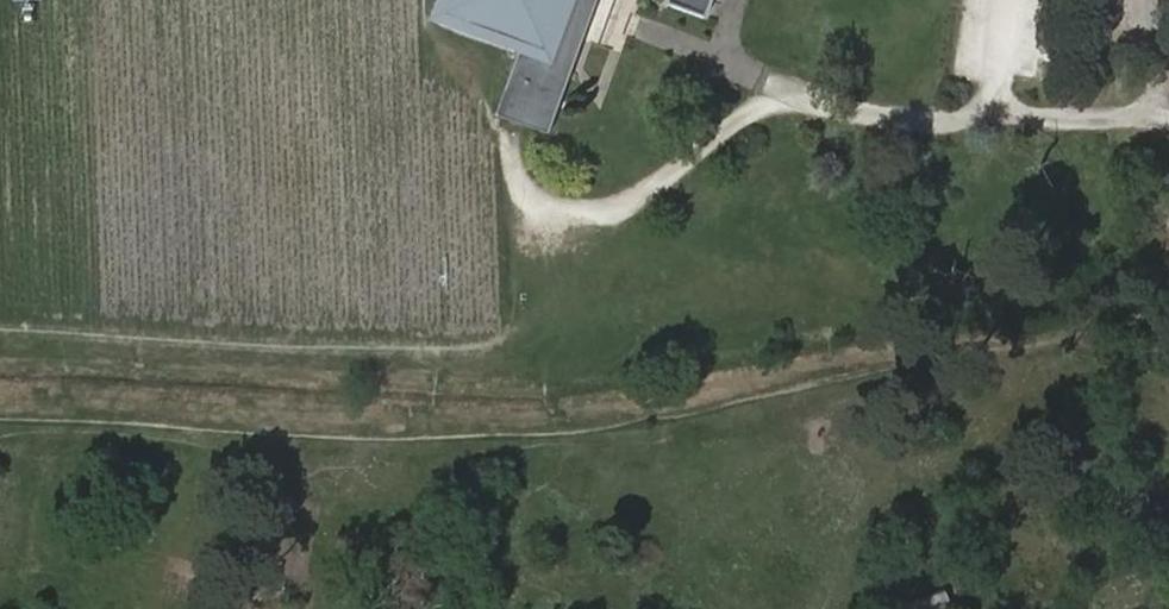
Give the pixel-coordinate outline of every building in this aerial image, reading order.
[(526,42),(449,12),(454,0),(443,0),(436,18),(522,52),(526,42)] [(449,12),(526,42),(522,52),(508,89),(559,109),(590,32),(581,28),(591,0),(454,0),(449,12)] [(675,1),(713,16),(719,0),(675,0),(675,1)] [(508,89),(498,114),(550,134),(559,109),(508,89)]
